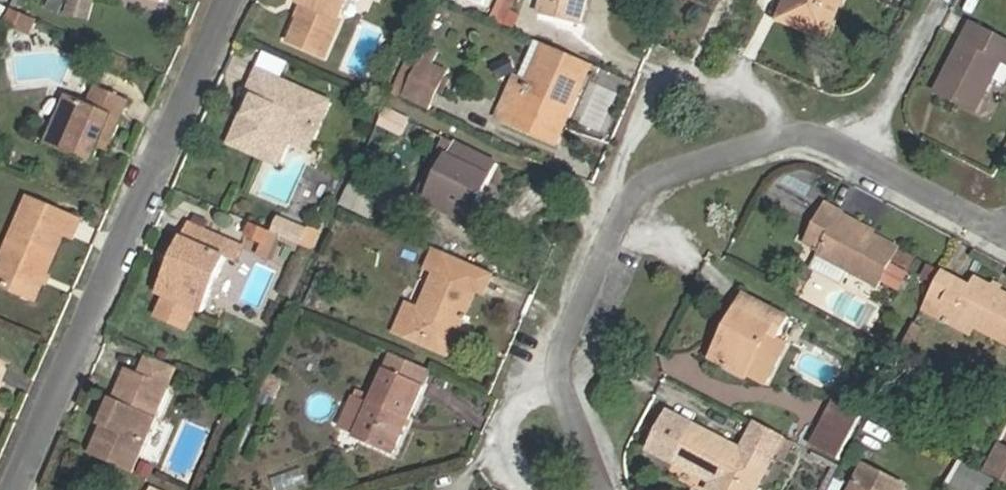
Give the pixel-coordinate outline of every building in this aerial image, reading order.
[(94,0),(73,0),(69,15),(89,20),(95,0),(94,0)] [(295,17),(301,19),(291,42),(324,57),(350,0),(303,0),(295,17)] [(557,20),(580,26),(586,0),(544,0),(544,3),(560,7),(557,20)] [(816,34),(829,5),(839,10),(844,0),(787,0),(779,19),(816,34)] [(540,17),(557,20),(560,7),(544,3),(540,17)] [(829,5),(816,34),(827,38),(839,10),(829,5)] [(31,17),(13,9),(5,26),(24,34),(31,17)] [(973,27),(937,93),(974,112),(1003,60),(1005,62),(1005,44),(973,27)] [(529,81),(509,127),(554,146),(590,64),(545,44),(529,81)] [(258,68),(284,74),(287,59),(262,53),(258,68)] [(422,60),(403,99),(430,112),(449,73),(422,60)] [(602,68),(578,124),(606,136),(630,80),(602,68)] [(251,70),(241,95),(244,96),(249,99),(242,114),(237,112),(224,142),(268,161),(280,134),(304,145),(323,101),(251,70)] [(501,124),(509,127),(529,81),(522,78),(501,124)] [(129,102),(98,88),(90,106),(70,97),(50,146),(90,164),(99,148),(107,151),(129,102)] [(244,96),(237,112),(242,114),(249,99),(244,96)] [(376,125),(402,136),(410,117),(384,106),(376,125)] [(418,199),(426,202),(455,144),(446,140),(418,199)] [(455,144),(426,202),(469,224),(498,165),(455,144)] [(369,218),(379,196),(349,182),(339,205),(369,218)] [(43,284),(47,275),(65,235),(71,238),(78,222),(29,201),(0,266),(0,286),(35,302),(43,284)] [(821,253),(819,257),(848,272),(877,287),(880,281),(890,263),(898,248),(842,219),(844,215),(827,207),(808,246),(821,253)] [(304,230),(275,218),(269,231),(279,235),(298,244),(304,230)] [(227,258),(228,257),(233,245),(192,227),(161,294),(202,311),(214,284),(227,258)] [(259,227),(254,239),(273,247),(279,235),(269,231),(259,227)] [(233,245),(228,257),(237,261),(243,249),(233,245)] [(848,272),(819,257),(816,263),(844,278),(848,272)] [(904,271),(890,263),(880,281),(895,288),(904,271)] [(439,272),(422,312),(410,307),(399,333),(448,354),(476,290),(439,272)] [(926,302),(940,309),(955,281),(942,274),(926,302)] [(47,275),(43,284),(49,288),(53,277),(47,275)] [(940,309),(942,309),(938,318),(972,336),(976,329),(1005,345),(1005,297),(973,280),(968,288),(955,281),(940,309)] [(746,298),(739,311),(758,320),(765,308),(746,298)] [(737,334),(722,365),(746,377),(770,335),(776,339),(786,320),(765,308),(758,320),(739,311),(729,330),(737,334)] [(922,331),(914,326),(898,356),(906,360),(922,331)] [(713,360),(722,365),(737,334),(729,330),(713,360)] [(393,456),(430,371),(395,355),(372,408),(360,436),(358,440),(393,456)] [(178,368),(150,357),(135,390),(121,385),(115,401),(111,399),(100,426),(104,428),(98,442),(93,440),(88,453),(136,473),(159,418),(156,417),(170,386),(178,368)] [(127,368),(121,385),(135,390),(142,374),(127,368)] [(241,371),(238,378),(246,382),(250,374),(241,371)] [(283,381),(269,375),(261,394),(276,400),(283,381)] [(356,401),(344,429),(360,436),(372,408),(356,401)] [(857,416),(834,404),(822,429),(845,440),(857,416)] [(650,451),(713,484),(710,489),(756,489),(769,466),(783,438),(756,424),(744,448),(756,455),(754,459),(691,426),(669,415),(650,451)] [(982,472),(1005,484),(1005,451),(996,445),(982,472)] [(863,468),(852,489),(902,489),(903,489),(863,468)] [(964,468),(954,487),(960,489),(989,489),(993,483),(964,468)]
